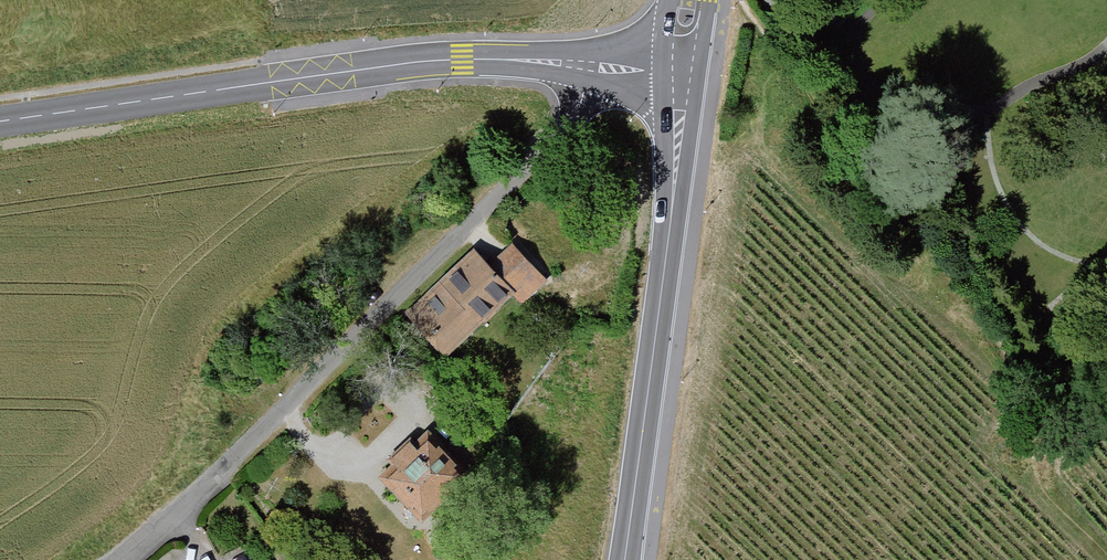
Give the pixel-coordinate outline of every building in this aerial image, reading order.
[(477,243),(406,318),(448,357),(511,290),(524,302),(539,286),(500,249),(492,258),(477,243)] [(405,459),(390,477),(428,508),(443,490),(447,493),(452,495),(457,492),(461,488),(463,484),(462,479),(458,472),(471,457),(431,423),(419,438),(412,432),(396,451),(405,459)]
